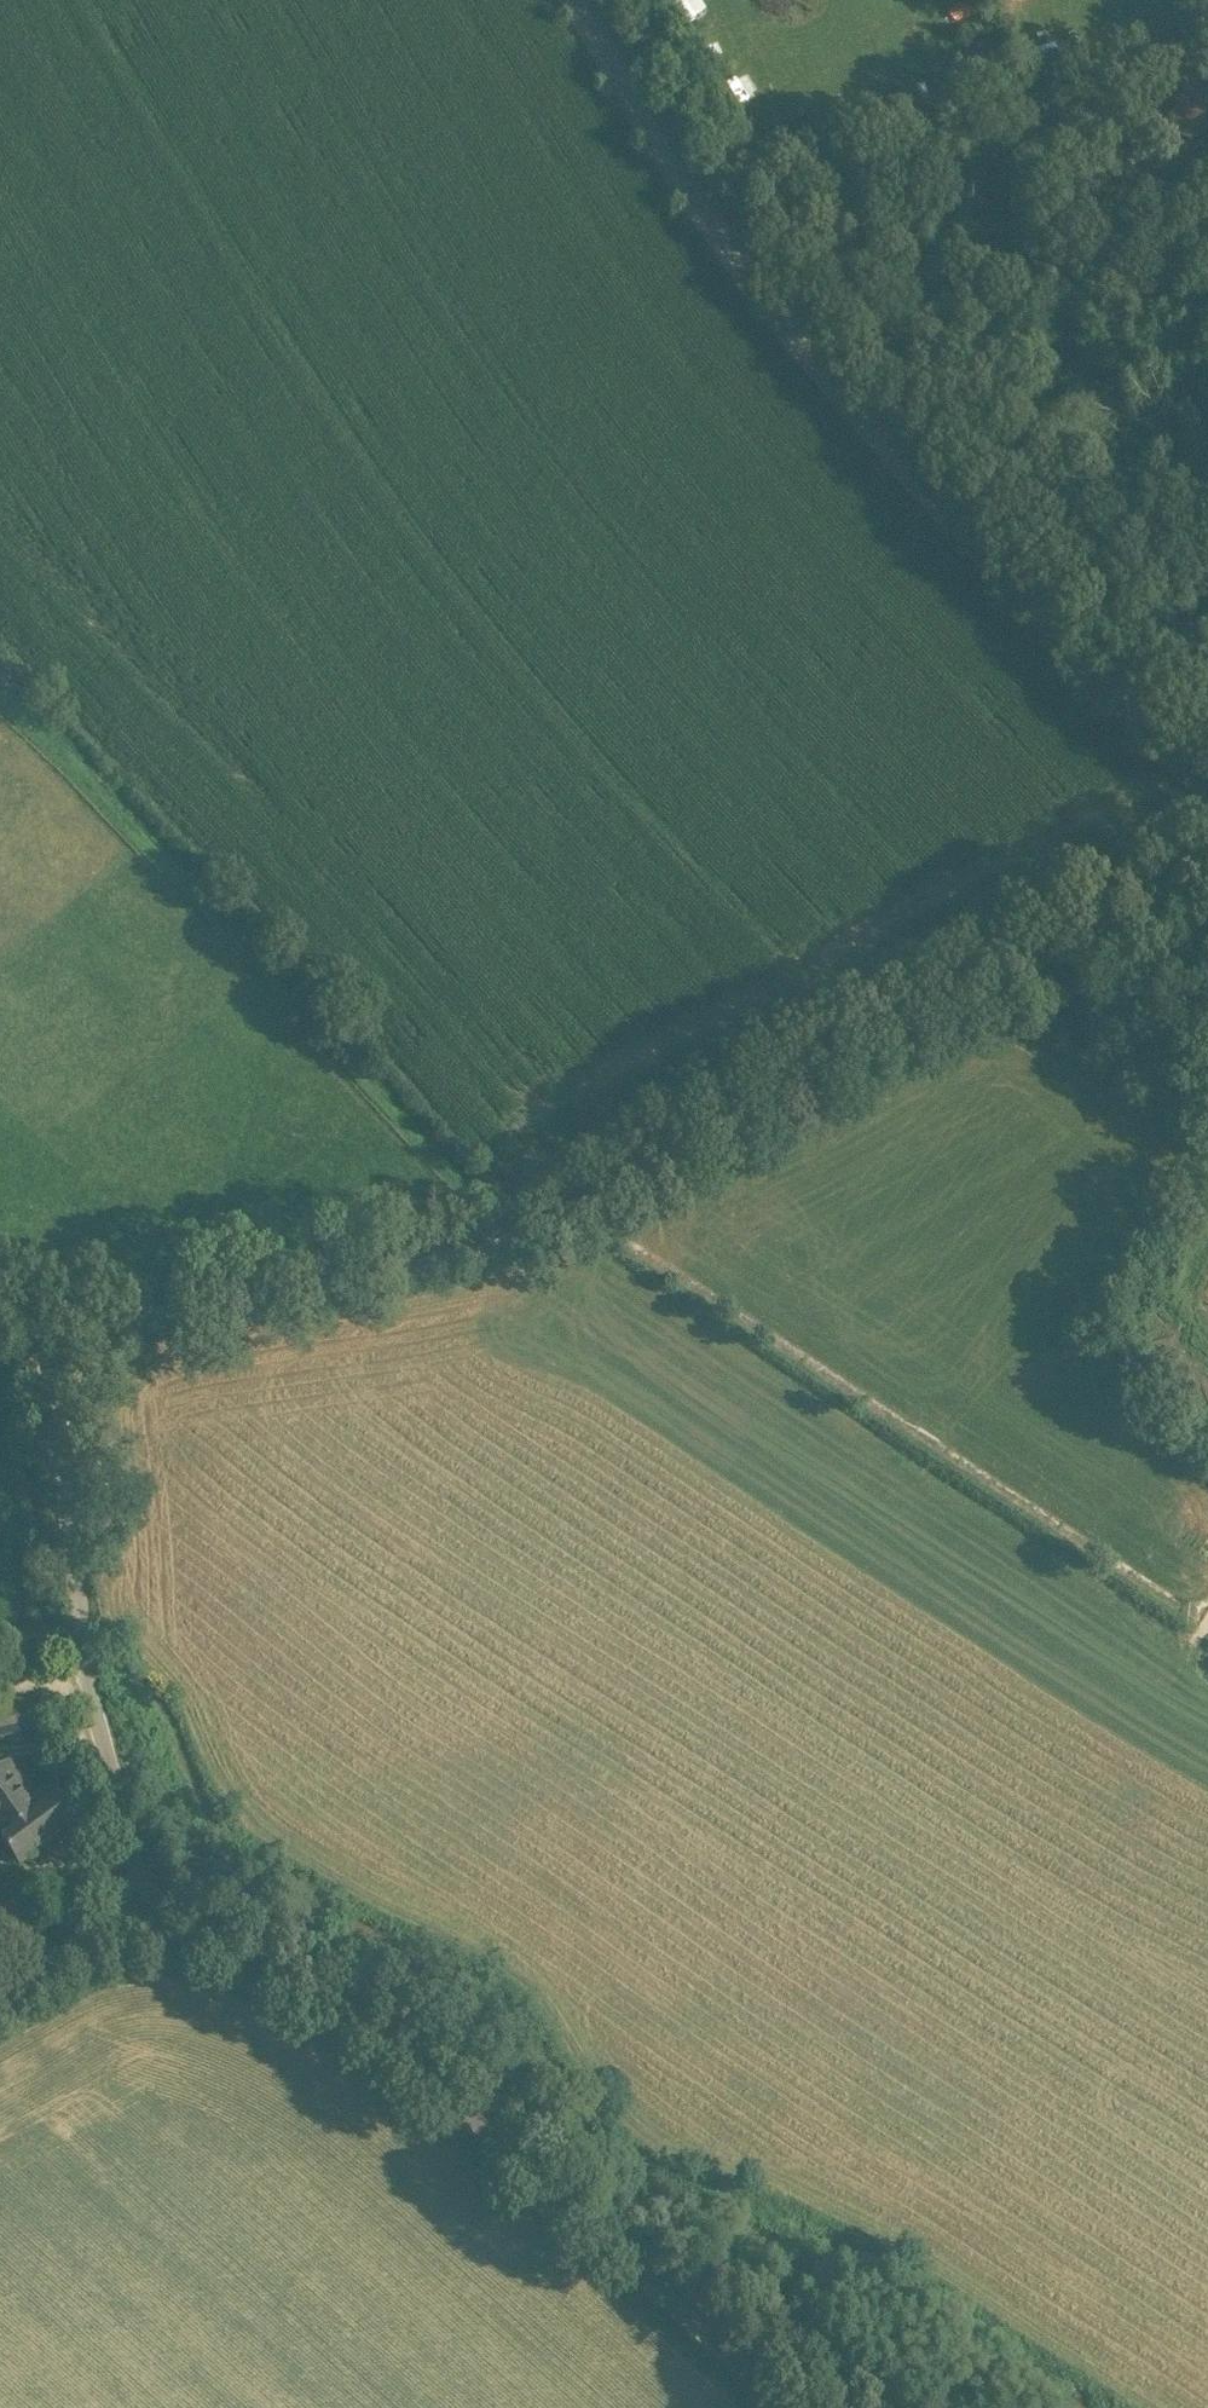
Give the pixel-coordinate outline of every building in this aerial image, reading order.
[(1172,113),(1164,126),(1189,141),(1196,128),(1207,110),(1207,98),(1188,86),(1172,113)] [(42,1729),(36,1696),(0,1702),(0,1736),(42,1729)] [(2,1840),(19,1864),(80,1820),(53,1783),(35,1795),(26,1779),(13,1759),(0,1767),(0,1842),(2,1840)] [(47,1948),(44,1944),(38,1948),(41,1953),(47,1948)]
